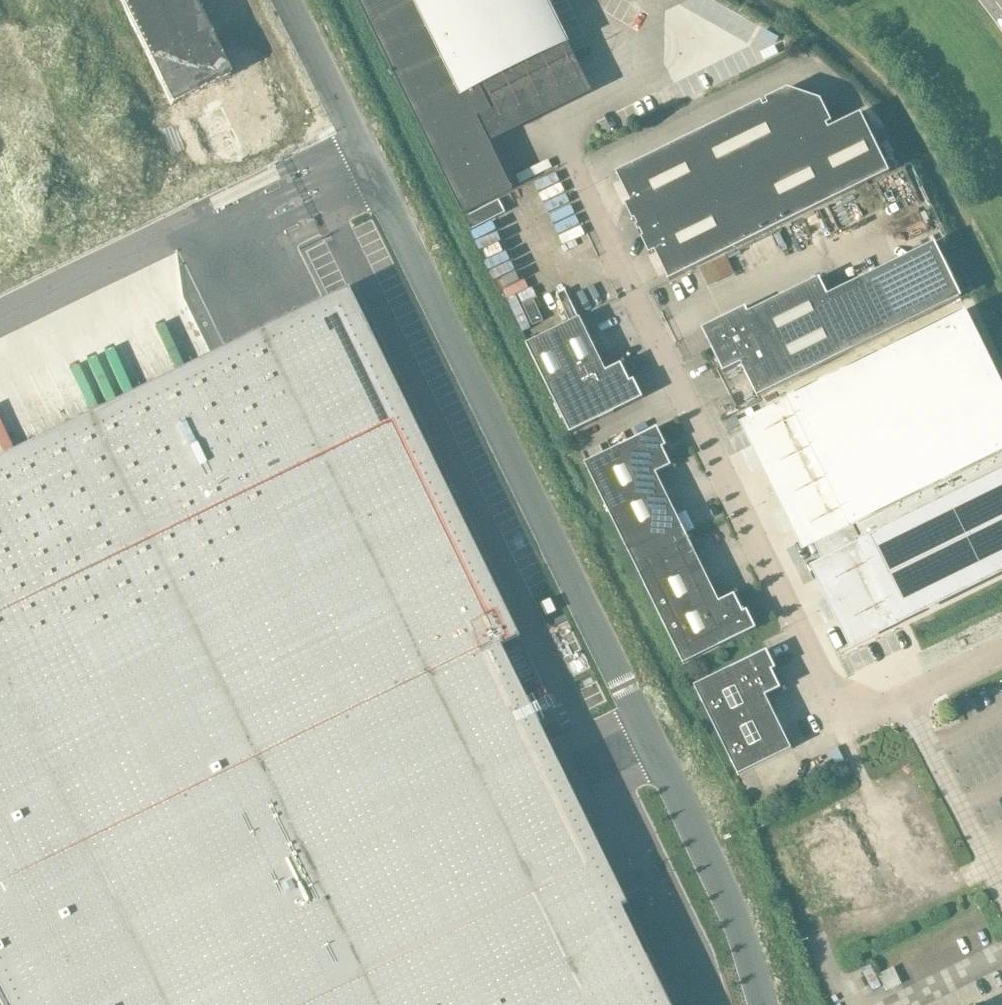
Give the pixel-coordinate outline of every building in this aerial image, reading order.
[(566,44),(545,0),(358,0),(463,215),(513,190),(478,118),(492,111),(480,86),(566,44)] [(684,139),(738,247),(890,172),(861,113),(832,127),(830,123),(832,122),(821,100),(788,89),(765,100),(766,102),(763,103),(762,101),(684,139)] [(669,281),(738,247),(684,139),(616,173),(630,202),(625,204),(633,221),(635,220),(638,225),(636,226),(639,232),(641,231),(644,237),(642,238),(650,254),(655,252),(669,281)] [(758,397),(962,297),(935,243),(828,295),(819,278),(748,313),(746,307),(720,320),(723,326),(710,332),(716,344),(711,347),(723,373),(741,364),(758,397)] [(0,457),(0,1001),(2,1004),(671,1004),(497,648),(514,637),(345,289),(0,457)] [(852,525),(1001,451),(1001,391),(965,315),(791,400),(852,525)] [(527,344),(571,434),(600,419),(600,420),(614,413),(614,412),(643,398),(634,379),(630,381),(622,363),(606,371),(580,318),(527,344)] [(719,402),(725,411),(726,413),(737,407),(731,396),(719,402)] [(585,463),(634,563),(688,537),(657,473),(672,466),(663,448),(667,446),(658,427),(585,463)] [(684,664),(757,629),(747,610),(744,612),(735,594),(719,601),(688,537),(634,563),(684,664)] [(776,669),(767,650),(694,686),(738,775),(792,749),(766,696),(781,688),(772,671),(776,669)]
